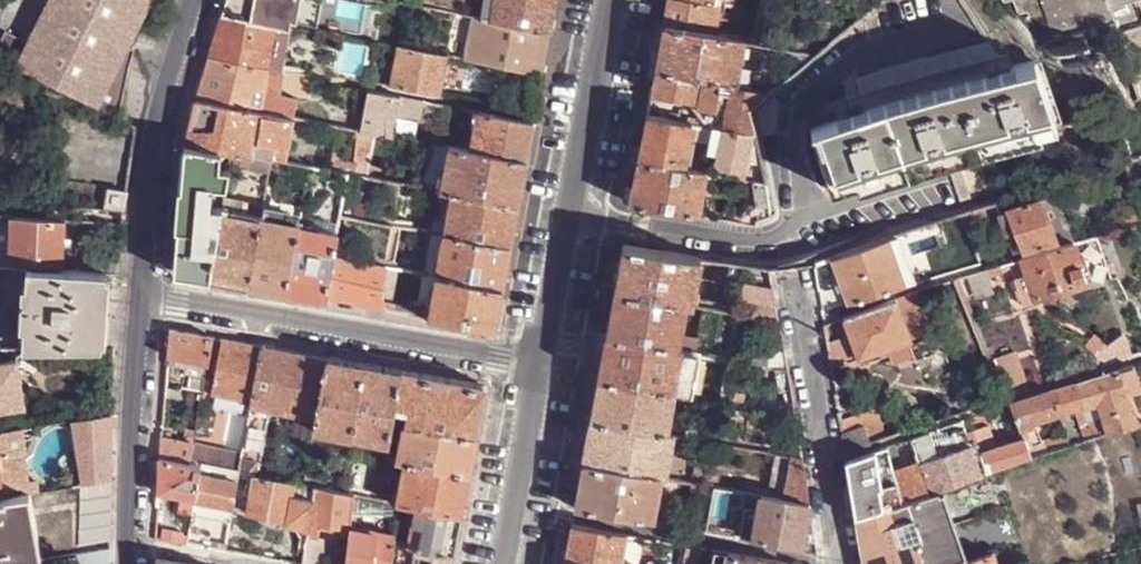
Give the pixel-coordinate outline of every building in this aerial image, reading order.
[(29,40),(4,28),(0,37),(0,56),(96,103),(147,0),(49,0),(29,40)] [(225,15),(290,27),(292,20),(295,0),(229,0),(225,15)] [(292,20),(318,24),(322,0),(295,0),(292,20)] [(497,0),(487,0),(484,19),(493,20),(497,0)] [(493,20),(552,31),(556,8),(558,0),(497,0),(493,20)] [(715,35),(720,7),(712,5),(713,0),(670,0),(665,26),(715,35)] [(1003,5),(1015,0),(1021,19),(1029,16),(1039,46),(1046,44),(1046,46),(1115,22),(1110,7),(1108,7),(1107,2),(1106,0),(1001,0),(1003,5)] [(225,15),(212,58),(284,71),(286,71),(293,27),(290,27),(225,15)] [(468,59),(476,17),(464,15),(457,57),(468,59)] [(484,19),(476,17),(468,59),(544,73),(549,49),(552,31),(493,20),(484,19)] [(661,47),(657,70),(698,77),(703,78),(731,83),(736,84),(745,40),(715,35),(665,26),(661,47)] [(1120,34),(1122,36),(1140,93),(1140,27),(1120,34)] [(1006,62),(988,34),(856,79),(866,109),(1006,62)] [(442,95),(449,56),(407,48),(402,47),(398,67),(394,86),(442,95)] [(817,53),(791,48),(782,81),(817,53)] [(820,159),(831,190),(1053,115),(1033,53),(1006,62),(866,109),(810,129),(820,159)] [(212,58),(199,100),(297,118),(301,98),(280,95),(284,71),(212,58)] [(394,86),(398,67),(374,63),(370,82),(394,86)] [(657,70),(652,94),(693,101),(698,77),(657,70)] [(703,78),(698,107),(713,110),(715,111),(719,90),(729,92),(731,83),(703,78)] [(736,84),(731,83),(729,92),(722,128),(753,133),(756,133),(750,107),(771,90),(736,84)] [(756,133),(775,129),(776,115),(781,101),(771,90),(750,107),(756,133)] [(395,136),(402,99),(371,93),(363,131),(380,134),(395,136)] [(199,100),(189,145),(235,154),(254,157),(264,158),(275,160),(276,160),(278,146),(292,148),(297,118),(199,100)] [(669,119),(677,120),(679,114),(670,112),(669,119)] [(695,124),(704,125),(706,114),(697,112),(695,124)] [(532,141),(535,122),(480,113),(473,151),(528,161),(532,141)] [(344,127),(355,129),(357,117),(346,115),(344,127)] [(645,138),(640,160),(684,168),(685,159),(692,123),(677,120),(669,119),(649,116),(645,138)] [(748,160),(753,133),(722,128),(715,166),(746,172),(748,160)] [(371,178),(380,134),(363,131),(360,130),(353,174),(371,178)] [(756,133),(753,133),(748,160),(762,162),(756,133)] [(180,255),(195,277),(213,280),(226,209),(227,203),(234,165),(235,154),(189,145),(180,255)] [(524,183),(528,161),(473,151),(456,148),(451,147),(444,185),(443,191),(455,193),(521,204),(524,183)] [(235,154),(234,165),(251,168),(254,157),(235,154)] [(264,158),(262,170),(272,172),(275,160),(264,158)] [(275,160),(272,172),(309,178),(311,167),(276,160),(275,160)] [(636,180),(632,204),(700,214),(706,172),(703,171),(684,168),(640,160),(636,180)] [(960,165),(950,168),(960,200),(970,196),(960,165)] [(311,167),(309,178),(349,185),(351,174),(311,167)] [(765,182),(753,180),(754,203),(747,204),(743,214),(743,220),(755,222),(758,222),(757,218),(771,213),(765,182)] [(107,206),(110,188),(53,182),(50,206),(107,209),(107,206)] [(1052,182),(1036,187),(1039,195),(1056,237),(1059,245),(1073,239),(1052,182)] [(107,206),(123,209),(127,189),(110,188),(107,206)] [(443,191),(441,191),(433,233),(447,235),(455,193),(443,191)] [(517,225),(521,204),(455,193),(447,235),(513,247),(517,225)] [(1022,250),(1056,237),(1039,195),(1006,208),(1022,250)] [(1126,214),(1129,220),(1140,216),(1140,208),(1126,214)] [(234,284),(252,288),(264,215),(233,210),(226,209),(213,280),(234,284)] [(273,291),(289,294),(301,227),(302,222),(264,215),(252,288),(273,291)] [(63,264),(65,220),(11,218),(10,262),(63,264)] [(120,242),(122,223),(74,221),(74,238),(120,242)] [(310,298),(328,301),(335,258),(340,235),(301,227),(289,294),(310,298)] [(447,235),(433,233),(426,274),(434,275),(435,268),(441,270),(447,235)] [(1028,275),(1017,279),(1026,306),(1102,280),(1108,277),(1093,233),(1073,239),(1059,245),(1022,257),(1028,275)] [(509,266),(513,247),(447,235),(441,270),(439,276),(505,287),(509,266)] [(888,239),(906,288),(914,285),(896,236),(888,239)] [(832,259),(849,308),(906,288),(888,239),(832,259)] [(620,268),(616,290),(687,304),(693,305),(701,260),(624,248),(620,268)] [(105,272),(117,273),(118,258),(84,256),(83,272),(105,272)] [(328,301),(386,311),(387,303),(383,294),(388,267),(335,258),(328,301)] [(743,266),(731,265),(729,274),(741,275),(743,266)] [(389,303),(396,268),(388,267),(383,294),(387,303),(386,311),(388,311),(389,303)] [(21,350),(101,348),(105,272),(83,272),(25,269),(21,350)] [(1126,291),(1119,273),(1108,277),(1102,280),(1109,297),(1126,291)] [(434,275),(426,274),(419,307),(433,309),(439,276),(434,275)] [(501,306),(505,287),(439,276),(433,309),(431,320),(497,331),(501,306)] [(1139,287),(1134,289),(1138,298),(1132,300),(1140,316),(1140,287),(1139,287)] [(612,311),(608,334),(679,348),(687,304),(616,290),(612,311)] [(780,323),(775,296),(747,290),(742,315),(780,323)] [(900,300),(913,340),(933,333),(920,293),(900,300)] [(845,319),(858,358),(877,351),(888,348),(913,340),(900,300),(845,319)] [(431,320),(433,309),(419,307),(389,303),(388,311),(431,320)] [(172,330),(170,358),(209,366),(215,338),(172,330)] [(1101,365),(1132,354),(1129,346),(1117,350),(1094,331),(1084,342),(1097,353),(1101,365)] [(600,378),(676,393),(685,349),(679,348),(608,334),(604,358),(600,378)] [(238,342),(224,340),(213,395),(253,403),(264,347),(238,342)] [(788,369),(784,350),(755,346),(751,362),(776,367),(788,369)] [(294,352),(264,347),(253,403),(252,407),(273,411),(319,418),(330,358),(294,352)] [(890,354),(888,348),(877,351),(879,358),(890,354)] [(685,349),(676,393),(691,396),(697,366),(700,352),(685,349)] [(700,352),(697,366),(704,367),(707,354),(700,352)] [(1010,396),(1031,389),(1017,352),(997,360),(1010,396)] [(730,358),(717,356),(714,369),(727,371),(730,358)] [(17,358),(0,361),(0,410),(24,406),(17,358)] [(346,361),(330,358),(319,418),(316,430),(353,436),(367,365),(346,361)] [(1078,382),(1086,403),(1084,404),(1086,408),(1098,403),(1103,417),(1108,432),(1140,421),(1130,393),(1140,389),(1140,381),(1134,363),(1078,382)] [(383,368),(367,365),(353,436),(389,443),(394,421),(396,409),(403,371),(383,368)] [(788,369),(776,367),(780,390),(785,389),(787,402),(793,401),(788,369)] [(403,371),(396,409),(407,412),(405,423),(478,435),(483,409),(487,386),(403,371)] [(596,397),(592,421),(669,434),(676,393),(600,378),(596,397)] [(1078,382),(1012,405),(1025,437),(1030,434),(1030,430),(1035,427),(1034,422),(1075,408),(1075,406),(1084,404),(1086,403),(1078,382)] [(1140,421),(1140,389),(1130,393),(1140,421)] [(1103,417),(1098,403),(1086,408),(1084,408),(1089,421),(1103,417)] [(261,475),(273,411),(252,407),(249,426),(245,450),(243,459),(241,471),(250,473),(257,474),(261,475)] [(407,412),(396,409),(394,421),(405,423),(407,412)] [(111,413),(74,419),(79,451),(112,443),(111,413)] [(1108,432),(1103,417),(1089,421),(1081,424),(1086,439),(1108,432)] [(588,441),(583,465),(662,479),(665,480),(674,435),(669,434),(592,421),(588,441)] [(949,427),(954,442),(955,442),(970,437),(965,421),(949,427)] [(475,452),(478,435),(405,423),(398,458),(405,460),(471,471),(475,452)] [(235,448),(245,450),(249,426),(239,424),(235,448)] [(973,430),(981,453),(976,455),(982,474),(1032,458),(1025,438),(998,447),(991,424),(973,430)] [(871,444),(865,426),(842,433),(845,454),(871,444)] [(25,488),(26,495),(31,495),(42,492),(40,480),(24,482),(18,437),(26,436),(24,427),(0,432),(0,492),(25,488)] [(932,433),(912,439),(920,462),(930,492),(931,492),(942,488),(982,474),(976,455),(972,444),(970,445),(939,455),(932,433)] [(1048,452),(1072,444),(1068,433),(1045,441),(1048,452)] [(162,457),(191,462),(193,450),(195,444),(163,438),(162,457)] [(701,440),(693,484),(704,486),(712,442),(701,440)] [(84,475),(111,471),(112,443),(79,451),(84,473),(84,475)] [(233,457),(235,450),(195,443),(195,444),(193,450),(233,457)] [(243,459),(245,450),(235,448),(235,450),(233,457),(243,459)] [(858,516),(904,501),(895,471),(887,448),(847,462),(856,518),(858,518),(858,516)] [(241,471),(243,459),(233,457),(193,450),(191,462),(202,464),(215,466),(230,469),(241,471)] [(366,452),(358,495),(367,497),(383,499),(391,457),(366,452)] [(768,497),(783,500),(781,455),(765,452),(768,497)] [(781,455),(783,500),(809,505),(803,458),(781,455)] [(162,457),(161,493),(183,496),(196,498),(201,473),(202,464),(191,462),(162,457)] [(468,489),(471,471),(405,460),(397,502),(400,502),(413,505),(417,505),(463,514),(468,489)] [(904,501),(930,492),(920,462),(895,471),(904,501)] [(202,464),(201,473),(213,475),(215,466),(202,464)] [(653,522),(662,479),(583,465),(579,486),(575,508),(653,522)] [(230,469),(228,478),(239,480),(241,471),(230,469)] [(317,487),(325,488),(327,474),(308,470),(305,484),(317,487)] [(84,473),(73,475),(75,487),(80,485),(111,480),(111,471),(84,475),(84,473)] [(196,500),(235,507),(239,480),(228,478),(213,475),(201,473),(196,498),(196,500)] [(246,493),(253,495),(257,474),(250,473),(246,493)] [(261,475),(257,474),(253,495),(250,512),(286,518),(285,522),(312,525),(312,520),(315,498),(293,494),(296,482),(261,475)] [(79,545),(110,540),(111,480),(80,485),(79,545)] [(315,498),(312,520),(351,526),(352,517),(355,494),(325,488),(317,487),(315,498)] [(858,518),(865,563),(958,563),(967,561),(942,488),(931,492),(930,492),(904,501),(858,516),(858,518)] [(760,511),(762,496),(743,493),(741,508),(760,511)] [(352,517),(360,518),(362,504),(367,505),(367,497),(358,495),(355,494),(352,517)] [(41,560),(31,495),(26,495),(0,500),(0,563),(23,563),(25,563),(41,560)] [(180,508),(194,510),(196,500),(196,498),(183,496),(180,508)] [(816,551),(809,505),(783,500),(768,497),(762,496),(760,511),(758,524),(757,541),(816,551)] [(386,523),(398,525),(400,502),(397,502),(388,500),(386,523)] [(460,533),(463,514),(417,505),(416,512),(410,545),(456,553),(460,533)] [(353,527),(397,535),(398,525),(386,523),(360,518),(352,517),(351,526),(353,527)] [(747,539),(757,541),(758,524),(750,522),(750,525),(749,525),(747,539)] [(580,563),(619,563),(619,561),(624,534),(572,525),(569,543),(565,561),(580,563)] [(394,553),(396,542),(397,535),(353,527),(348,563),(393,563),(394,553)] [(634,563),(638,563),(642,538),(624,534),(619,561),(634,563)] [(328,538),(310,535),(305,563),(324,563),(328,538)] [(227,551),(256,556),(257,548),(258,545),(229,540),(227,551)] [(408,556),(410,545),(396,542),(394,553),(408,556)] [(456,553),(410,545),(408,556),(407,563),(454,563),(456,553)] [(690,546),(687,563),(701,563),(704,548),(690,546)] [(110,548),(78,554),(79,563),(109,563),(110,548)] [(993,552),(967,561),(958,563),(997,563),(993,552)] [(788,563),(730,553),(728,563),(788,563)]
